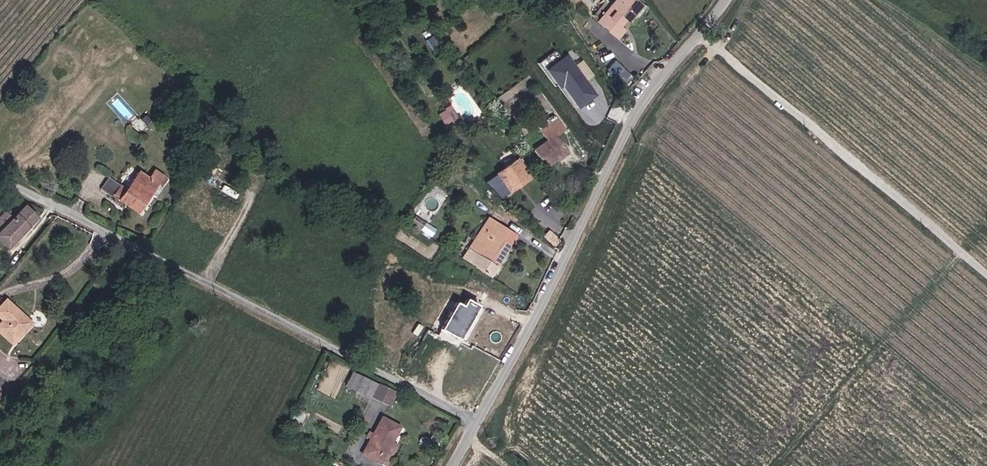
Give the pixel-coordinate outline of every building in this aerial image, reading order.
[(639,0),(619,0),(614,6),(616,8),(602,23),(620,39),(626,32),(620,27),(629,17),(633,21),(645,6),(639,0)] [(574,68),(558,81),(580,109),(596,96),(574,68)] [(624,99),(632,86),(628,82),(619,95),(624,99)] [(451,105),(437,111),(442,121),(456,115),(451,105)] [(558,137),(566,131),(554,114),(535,126),(544,139),(532,147),(546,168),(567,153),(558,137)] [(532,177),(520,160),(500,175),(515,195),(523,189),(521,185),(532,177)] [(130,198),(149,211),(167,184),(148,171),(133,192),(127,189),(121,197),(127,201),(130,198)] [(15,248),(42,219),(30,207),(17,218),(11,213),(0,225),(0,234),(15,248)] [(511,243),(517,233),(499,223),(493,233),(511,243)] [(480,254),(499,265),(511,243),(493,233),(480,254)] [(477,272),(491,280),(499,265),(480,254),(478,258),(459,248),(460,244),(450,240),(446,248),(452,252),(451,257),(461,263),(477,272)] [(441,259),(459,267),(461,263),(451,257),(452,252),(446,248),(441,259)] [(445,292),(442,300),(457,309),(477,272),(461,263),(459,267),(454,276),(445,292)] [(529,303),(536,292),(523,285),(517,296),(529,303)] [(30,318),(9,301),(0,312),(0,317),(7,323),(0,331),(17,345),(28,331),(34,321),(30,318)] [(421,338),(412,334),(405,351),(414,355),(421,338)] [(368,393),(373,380),(364,376),(356,372),(351,385),(356,388),(368,393)] [(8,396),(2,391),(0,394),(0,406),(8,396)] [(402,428),(388,420),(368,455),(381,462),(384,464),(404,429),(402,428)]
